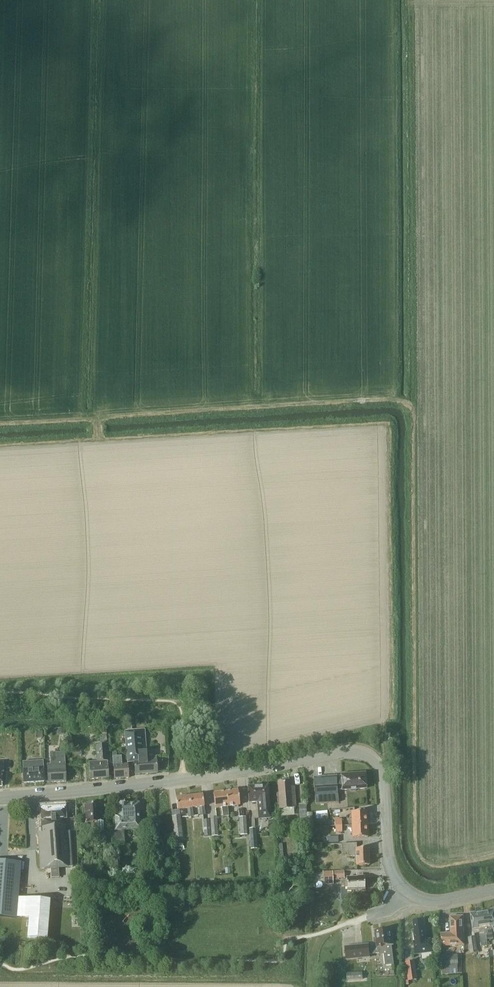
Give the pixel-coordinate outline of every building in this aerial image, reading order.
[(135,774),(157,772),(155,757),(147,758),(144,730),(125,732),(125,733),(126,740),(127,763),(134,762),(135,774)] [(107,761),(108,761),(107,753),(107,745),(95,746),(96,762),(89,762),(90,780),(109,778),(107,761)] [(48,783),(66,782),(64,752),(50,753),(50,764),(47,765),(48,783)] [(128,764),(122,764),(121,756),(112,757),(113,765),(114,779),(129,778),(128,764)] [(24,783),(44,781),(43,769),(43,762),(42,760),(23,762),(23,763),(23,771),(24,783)] [(338,791),(349,790),(351,792),(355,792),(357,789),(366,789),(365,773),(341,775),(341,776),(313,778),(316,804),(338,802),(338,791)] [(288,808),(296,807),(294,792),(290,792),(289,780),(277,782),(278,793),(276,794),(278,809),(288,808)] [(249,803),(257,802),(259,819),(270,818),(268,801),(269,801),(268,785),(248,787),(249,803)] [(238,790),(225,792),(228,807),(240,805),(238,790)] [(227,807),(228,807),(225,792),(213,794),(215,808),(222,808),(223,817),(229,816),(227,807)] [(191,808),(192,808),(199,807),(200,815),(205,815),(204,807),(202,795),(189,797),(191,808)] [(193,816),(192,808),(191,808),(189,797),(176,799),(178,810),(187,809),(188,817),(193,816)] [(127,804),(125,801),(120,801),(117,805),(117,816),(114,816),(115,831),(111,831),(112,844),(124,843),(123,831),(140,830),(138,804),(127,805),(127,804)] [(97,823),(98,842),(100,842),(100,843),(106,843),(105,822),(101,822),(100,804),(84,805),(85,823),(97,823)] [(307,827),(306,804),(298,804),(300,827),(307,827)] [(66,819),(65,806),(40,808),(41,821),(42,833),(38,833),(40,869),(51,868),(51,878),(59,877),(58,868),(72,867),(70,831),(66,832),(66,819)] [(316,819),(328,819),(327,811),(316,812),(316,819)] [(351,812),(352,825),(367,824),(367,812),(351,812)] [(173,839),(182,838),(180,816),(171,817),(173,839)] [(246,817),(239,817),(240,836),(247,835),(246,817)] [(209,820),(203,820),(204,837),(211,836),(209,820)] [(367,824),(352,825),(352,838),(368,837),(367,824)] [(347,857),(356,857),(356,866),(369,865),(368,848),(357,849),(356,844),(341,844),(342,854),(347,854),(347,857)] [(16,918),(20,863),(0,862),(0,917),(16,918)] [(322,872),(323,884),(333,884),(333,880),(339,880),(339,879),(344,879),(344,871),(322,872)] [(356,890),(365,889),(364,877),(346,878),(346,879),(346,880),(341,880),(341,889),(340,889),(340,901),(354,901),(353,890),(356,890)] [(50,901),(30,899),(27,938),(47,940),(50,901)] [(483,912),(488,946),(493,945),(493,944),(491,926),(493,926),(493,910),(483,912)] [(482,947),(488,946),(483,912),(471,914),(473,929),(479,928),(482,947)] [(442,947),(464,945),(463,916),(450,917),(451,933),(441,934),(442,947)] [(423,921),(413,922),(414,930),(413,930),(415,945),(416,954),(433,952),(431,940),(427,940),(425,931),(424,931),(423,921)] [(377,947),(369,948),(368,945),(345,947),(346,959),(370,957),(369,955),(380,954),(384,954),(385,966),(394,965),(391,945),(392,945),(390,929),(377,931),(377,935),(375,936),(376,940),(377,947)] [(468,938),(471,954),(478,952),(476,937),(468,938)] [(458,954),(441,955),(442,967),(445,967),(445,975),(448,975),(458,975),(458,966),(458,954)] [(418,979),(415,960),(405,962),(408,981),(418,979)] [(362,971),(347,973),(347,980),(363,979),(362,971)]
